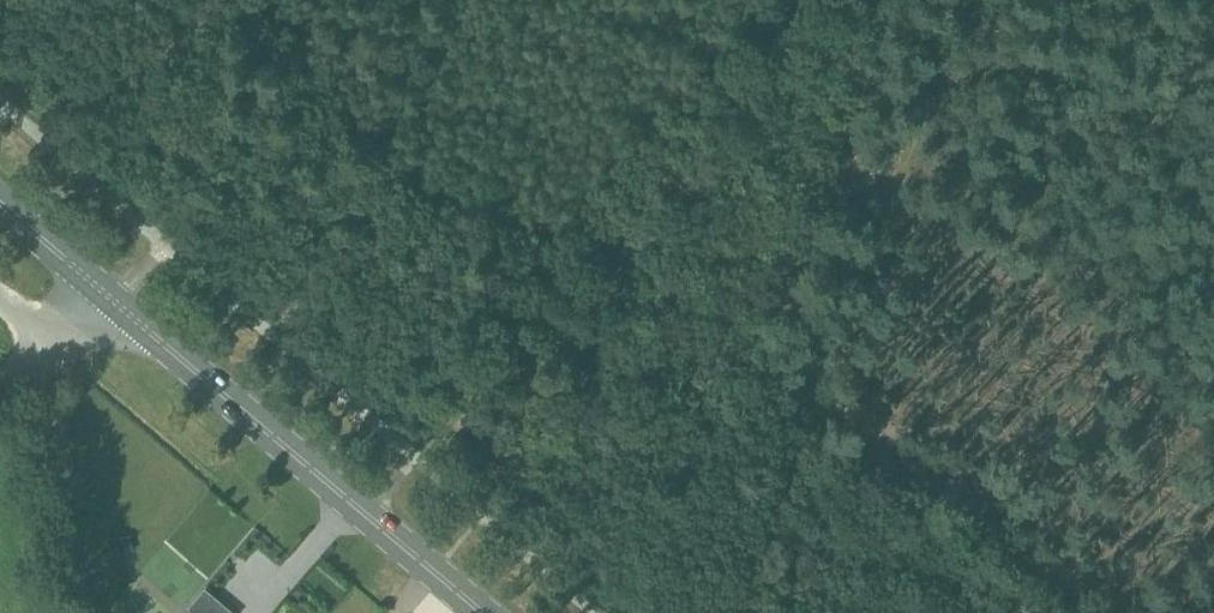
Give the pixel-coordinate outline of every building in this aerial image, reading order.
[(189,609),(194,612),(235,612),(207,588),(189,609)]
